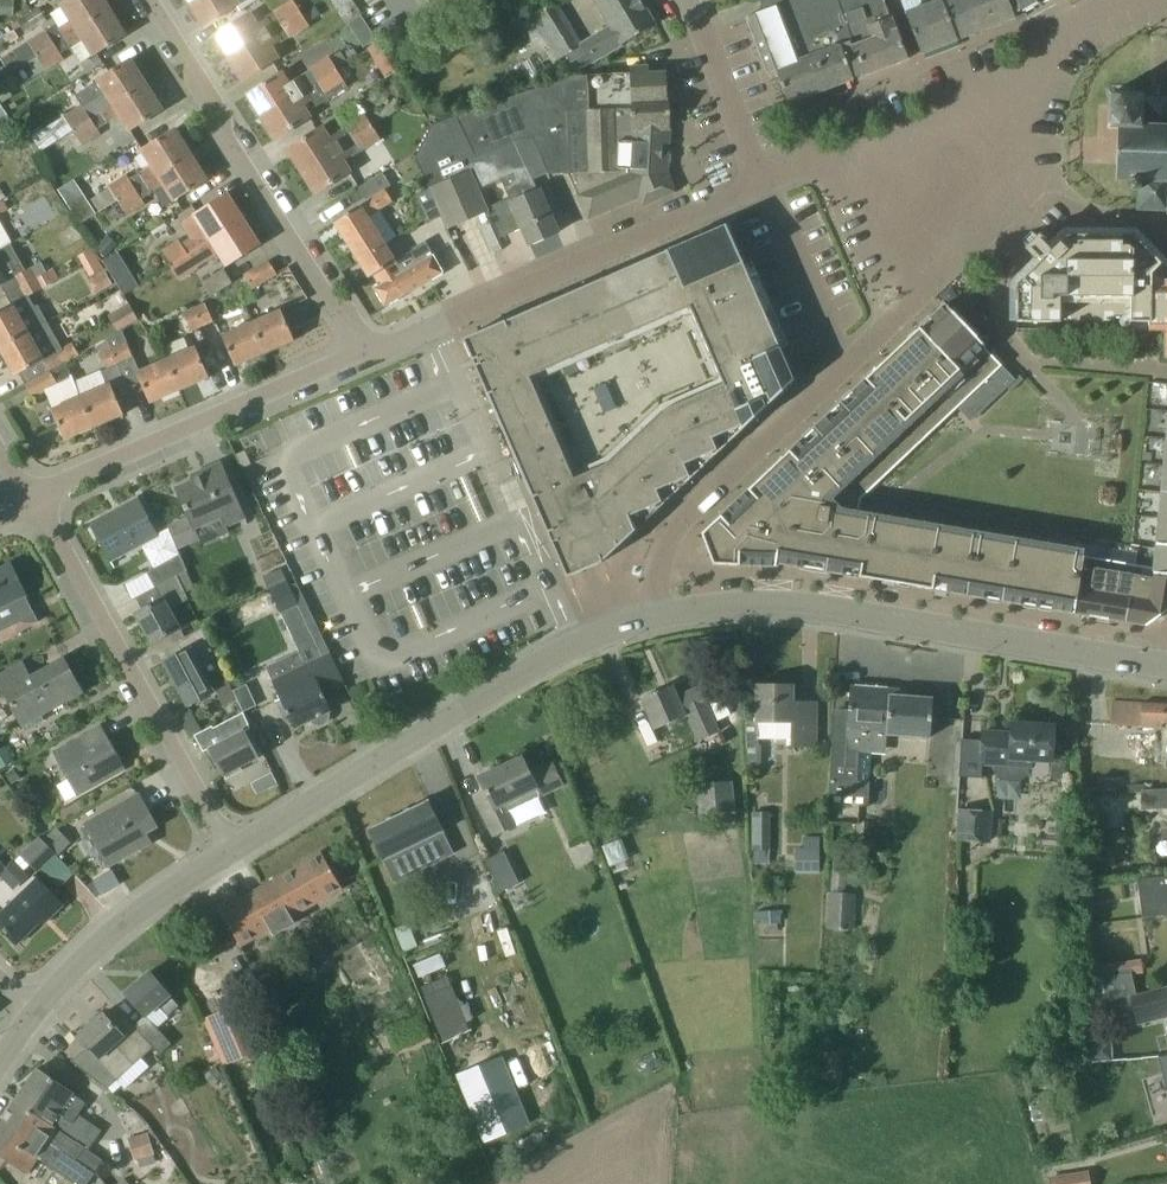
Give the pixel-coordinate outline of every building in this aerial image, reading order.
[(14,0),(0,0),(0,13),(13,14),(14,0)] [(28,41),(37,56),(110,10),(104,0),(70,0),(62,5),(71,20),(62,26),(59,21),(45,30),(28,41)] [(189,3),(191,6),(189,8),(188,12),(194,20),(197,22),(200,20),(203,25),(237,3),(235,0),(194,0),(189,3)] [(267,18),(256,25),(249,13),(215,35),(230,58),(302,12),(294,0),(290,0),(265,16),(267,18)] [(543,35),(558,60),(566,55),(576,71),(622,44),(655,24),(640,0),(596,0),(612,26),(579,46),(554,3),(532,16),(532,17),(524,21),(535,40),(543,35)] [(842,13),(837,0),(760,0),(763,9),(748,15),(749,16),(746,17),(768,73),(776,70),(789,104),(855,79),(854,77),(864,73),(842,13)] [(842,13),(864,73),(865,74),(907,58),(891,15),(890,15),(884,0),(837,0),(842,13)] [(942,0),(921,0),(923,8),(907,14),(921,53),(957,39),(942,0)] [(957,39),(1015,17),(1015,16),(1023,11),(1017,0),(942,0),(957,39)] [(1023,11),(1024,12),(1046,0),(1017,0),(1023,11)] [(25,34),(41,24),(47,20),(38,6),(17,19),(25,34)] [(126,35),(110,10),(37,56),(46,70),(64,59),(61,53),(70,47),(71,47),(84,39),(93,55),(126,35)] [(302,12),(230,58),(243,80),(277,58),(271,50),(310,26),(302,12)] [(368,48),(386,78),(397,71),(379,41),(368,48)] [(340,51),(330,58),(337,70),(348,63),(340,51)] [(330,58),(298,78),(288,84),(281,73),(248,94),(262,117),(337,70),(330,58)] [(85,109),(82,104),(63,116),(73,131),(146,85),(130,60),(98,80),(108,96),(96,104),(95,103),(85,109)] [(668,98),(667,72),(649,72),(649,65),(629,66),(630,75),(569,76),(435,120),(416,156),(430,187),(429,188),(442,216),(443,216),(448,229),(488,211),(490,210),(488,206),(480,189),(502,180),(512,175),(534,179),(548,173),(569,173),(579,195),(578,195),(589,219),(638,197),(642,207),(677,192),(669,175),(668,172),(671,129),(670,98),(668,98)] [(337,70),(262,117),(276,139),(309,118),(306,113),(348,87),(337,70)] [(12,97),(3,81),(0,83),(0,100),(1,102),(12,97)] [(146,85),(73,131),(82,146),(101,133),(98,129),(108,122),(109,123),(122,115),(131,129),(162,110),(146,85)] [(1109,104),(1108,128),(1118,128),(1116,181),(1122,181),(1122,180),(1131,180),(1131,189),(1138,189),(1138,203),(1137,203),(1137,210),(1166,211),(1166,214),(1166,86),(1150,86),(1149,97),(1144,96),(1144,95),(1109,93),(1109,104)] [(287,148),(302,171),(373,126),(366,115),(329,139),(321,127),(287,148)] [(351,154),(353,157),(381,139),(373,126),(302,171),(316,193),(349,172),(342,160),(351,154)] [(100,212),(118,201),(190,155),(175,130),(144,149),(153,164),(130,179),(127,175),(91,198),(100,212)] [(118,201),(127,215),(145,203),(142,198),(155,190),(166,184),(175,199),(206,180),(190,155),(118,201)] [(509,197),(488,206),(490,210),(488,211),(500,238),(523,228),(530,244),(558,232),(539,189),(538,190),(534,179),(512,175),(502,180),(509,197)] [(58,189),(80,223),(96,213),(74,178),(58,189)] [(442,216),(429,188),(415,194),(427,223),(442,216)] [(385,190),(334,222),(359,262),(386,245),(386,246),(398,238),(381,210),(393,202),(385,190)] [(227,195),(181,224),(190,238),(182,243),(179,239),(161,251),(170,266),(243,220),(227,195)] [(259,244),(243,220),(170,266),(179,280),(198,268),(197,267),(219,253),(226,265),(259,244)] [(603,561),(620,545),(795,380),(794,378),(727,224),(463,339),(567,577),(603,561)] [(1132,329),(1132,330),(1166,330),(1166,282),(1166,269),(1133,235),(1067,235),(1052,250),(1031,230),(1021,240),(1041,261),(1017,284),(1017,321),(1115,322),(1115,316),(1132,316),(1132,329)] [(386,245),(359,262),(370,278),(374,275),(380,284),(374,288),(385,306),(444,272),(434,253),(433,254),(426,241),(412,249),(419,261),(402,271),(386,246),(386,245)] [(2,285),(8,294),(37,277),(31,266),(25,270),(23,265),(10,243),(0,249),(0,286),(2,285)] [(90,247),(77,254),(87,275),(101,269),(90,247)] [(269,261),(249,273),(245,275),(253,289),(277,274),(269,261)] [(224,269),(202,282),(211,296),(233,283),(224,269)] [(13,303),(0,310),(0,348),(47,321),(38,304),(35,306),(29,296),(43,288),(37,277),(8,294),(13,303)] [(203,327),(214,322),(205,303),(194,308),(203,327)] [(109,316),(118,331),(122,329),(139,319),(130,304),(109,316)] [(1154,567),(858,517),(861,499),(973,392),(1002,365),(985,347),(985,346),(977,337),(977,336),(954,313),(945,304),(703,533),(702,533),(714,564),(715,564),(777,566),(778,563),(826,571),(1090,615),(1089,616),(1109,619),(1146,625),(1146,626),(1166,611),(1166,574),(1154,573),(1154,567)] [(183,313),(191,332),(203,327),(194,308),(183,313)] [(251,323),(265,353),(295,340),(281,310),(251,323)] [(78,354),(72,343),(63,348),(47,321),(0,348),(15,376),(45,359),(51,370),(66,361),(78,354)] [(235,366),(265,353),(251,323),(222,335),(235,366)] [(122,329),(118,331),(107,337),(111,347),(132,395),(144,390),(150,403),(179,390),(166,360),(140,371),(127,340),(122,329)] [(118,401),(132,395),(111,347),(100,352),(107,369),(101,371),(107,385),(81,396),(95,427),(124,414),(118,401)] [(196,347),(166,360),(179,390),(209,377),(196,347)] [(65,440),(95,427),(81,396),(80,397),(66,361),(51,370),(26,384),(33,397),(51,387),(60,405),(52,409),(65,440)] [(1002,365),(973,392),(986,407),(1002,392),(1015,379),(1006,370),(1002,365)] [(204,475),(194,480),(176,487),(189,517),(168,526),(178,548),(200,538),(196,528),(241,509),(221,462),(202,470),(204,475)] [(157,534),(139,499),(91,524),(114,567),(130,558),(126,551),(157,534)] [(1159,515),(1157,542),(1166,543),(1166,516),(1159,515)] [(248,538),(258,565),(276,558),(265,532),(248,538)] [(1156,545),(1156,548),(1154,567),(1154,573),(1166,574),(1166,543),(1157,542),(1156,545)] [(147,573),(155,587),(177,574),(187,569),(180,554),(147,573)] [(33,611),(25,595),(26,595),(11,564),(0,569),(0,627),(33,611)] [(188,599),(177,574),(155,587),(162,599),(135,613),(152,643),(181,627),(171,609),(188,599)] [(282,617),(301,609),(288,579),(269,587),(282,617)] [(230,682),(202,627),(177,641),(182,651),(164,662),(187,706),(214,691),(230,682)] [(328,711),(331,710),(322,690),(343,680),(330,651),(272,678),(295,727),(312,719),(315,722),(319,724),(323,723),(327,720),(328,716),(328,711)] [(26,731),(46,720),(42,714),(82,692),(63,659),(30,677),(22,662),(0,674),(0,682),(26,731)] [(707,705),(708,704),(700,687),(677,697),(672,684),(642,698),(656,728),(685,715),(697,741),(719,732),(707,705)] [(791,744),(816,744),(816,720),(802,720),(803,703),(793,703),(793,685),(757,685),(757,722),(759,722),(759,738),(791,739),(791,744)] [(833,738),(829,781),(829,796),(868,797),(869,784),(872,733),(931,737),(932,715),(931,715),(932,698),(892,695),(892,689),(851,686),(847,739),(833,738)] [(1112,701),(1111,724),(1162,727),(1162,723),(1166,723),(1166,704),(1112,701)] [(243,713),(227,721),(213,728),(221,742),(210,748),(222,771),(256,753),(244,731),(251,727),(243,713)] [(981,763),(996,764),(995,770),(1001,779),(1021,780),(1029,773),(1029,769),(1032,769),(1033,760),(1052,761),(1054,725),(1013,722),(1012,733),(984,731),(981,763)] [(928,752),(928,738),(886,736),(886,751),(928,752)] [(65,802),(78,795),(125,769),(109,740),(88,751),(80,737),(54,752),(69,779),(56,786),(65,802)] [(0,749),(0,770),(14,762),(5,746),(0,749)] [(564,786),(563,783),(552,762),(530,773),(521,755),(479,776),(491,801),(479,807),(493,835),(518,823),(512,810),(539,798),(564,786)] [(259,778),(251,782),(256,792),(264,788),(259,778)] [(733,780),(715,781),(717,813),(735,812),(733,780)] [(1139,788),(1140,808),(1166,807),(1166,787),(1139,788)] [(86,824),(109,866),(151,842),(150,841),(147,843),(142,834),(157,826),(139,794),(86,824)] [(426,801),(426,802),(372,828),(369,829),(370,832),(371,831),(383,858),(384,861),(385,860),(395,882),(454,853),(444,832),(443,829),(442,829),(430,803),(429,800),(426,801)] [(959,838),(991,841),(994,811),(962,808),(959,838)] [(769,863),(770,812),(753,811),(752,862),(769,863)] [(56,827),(43,840),(57,853),(70,840),(56,827)] [(57,853),(38,836),(20,854),(38,872),(57,853)] [(796,873),(820,873),(820,836),(804,836),(804,847),(796,847),(796,873)] [(500,892),(518,884),(504,851),(486,859),(500,892)] [(341,888),(322,852),(221,911),(240,946),(341,888)] [(485,875),(450,890),(459,909),(493,894),(485,875)] [(1142,917),(1166,914),(1166,876),(1138,880),(1142,917)] [(47,915),(50,918),(63,905),(37,878),(0,914),(0,927),(17,944),(47,915)] [(860,893),(846,892),(828,891),(825,931),(857,933),(860,893)] [(323,948),(316,936),(302,945),(309,956),(311,955),(317,964),(327,958),(321,949),(323,948)] [(1111,963),(1084,967),(1085,972),(1087,1003),(1087,1005),(1106,1003),(1115,1002),(1130,998),(1137,996),(1133,974),(1130,960),(1111,962),(1111,963)] [(170,995),(150,971),(125,993),(145,1016),(158,1005),(168,1016),(179,1006),(170,995)] [(454,985),(430,990),(440,1033),(464,1027),(454,985)] [(1166,1010),(1166,988),(1137,996),(1130,998),(1135,1019),(1166,1010)] [(236,1005),(204,1018),(223,1066),(228,1065),(256,1053),(236,1005)] [(107,1088),(142,1057),(153,1047),(138,1030),(124,1015),(113,1024),(103,1013),(77,1037),(86,1047),(71,1061),(107,1088)] [(396,1054),(431,1041),(421,1013),(385,1027),(396,1054)] [(138,1030),(153,1047),(160,1054),(171,1044),(149,1019),(138,1030)] [(1162,1056),(1157,1057),(1166,1092),(1166,1056),(1162,1056)] [(37,1068),(15,1100),(89,1150),(89,1149),(102,1130),(78,1114),(86,1103),(72,1093),(72,1092),(37,1068)] [(1043,1123),(1074,1117),(1069,1094),(1039,1100),(1043,1123)] [(0,1123),(0,1155),(27,1173),(40,1155),(64,1173),(81,1183),(88,1183),(104,1160),(89,1149),(89,1150),(15,1100),(0,1123)] [(144,1132),(126,1139),(135,1164),(154,1157),(144,1132)] [(1089,1170),(1049,1176),(1050,1183),(1091,1183),(1089,1170)]
